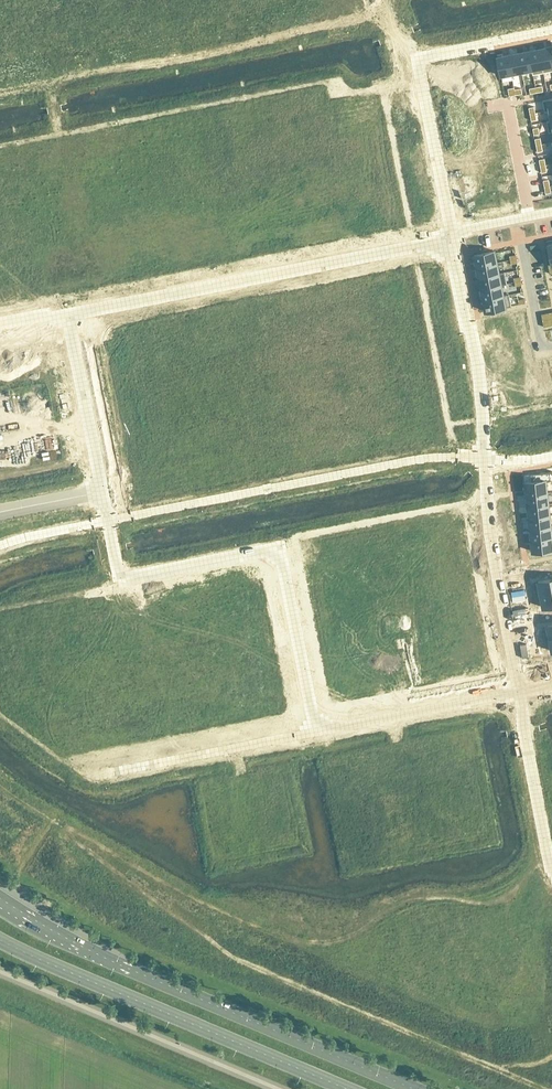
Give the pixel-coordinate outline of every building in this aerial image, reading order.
[(341,6),(340,0),(325,0),(326,9),(341,6)] [(539,49),(543,72),(551,70),(551,61),(549,47),(539,49)] [(539,49),(528,51),(532,72),(532,74),(543,72),(539,49)] [(528,51),(518,53),(522,71),(521,71),(522,74),(532,72),(528,51)] [(11,67),(8,53),(0,54),(0,70),(11,67)] [(518,53),(508,55),(511,73),(521,71),(522,71),(518,53)] [(508,55),(497,57),(500,75),(511,73),(508,55)] [(485,93),(472,96),(474,103),(486,101),(485,93)] [(542,100),(545,111),(547,111),(547,110),(551,109),(551,98),(542,100)] [(321,120),(306,123),(308,130),(322,127),(321,120)] [(161,124),(150,127),(153,145),(165,143),(161,124)] [(150,127),(141,128),(144,147),(153,145),(150,127)] [(322,127),(308,130),(309,137),(323,134),(322,127)] [(141,128),(132,130),(135,149),(144,147),(141,128)] [(132,130),(122,132),(126,151),(135,149),(132,130)] [(103,132),(94,134),(98,153),(107,151),(104,136),(103,132)] [(122,132),(113,134),(117,152),(126,151),(122,132)] [(94,134),(85,136),(89,155),(98,153),(94,134)] [(113,134),(104,136),(107,151),(108,154),(117,152),(113,134)] [(85,136),(74,138),(77,157),(89,155),(85,136)] [(39,145),(27,147),(31,166),(43,164),(39,145)] [(27,147),(18,149),(19,153),(22,168),(31,166),(27,147)] [(278,152),(271,153),(274,168),(281,166),(278,152)] [(19,153),(10,154),(13,173),(22,171),(22,168),(19,153)] [(271,153),(264,155),(267,169),(274,168),(271,153)] [(10,154),(0,156),(4,175),(13,173),(10,154)] [(231,161),(224,163),(227,177),(234,176),(231,161)] [(224,163),(217,164),(220,178),(227,177),(224,163)] [(329,164),(315,167),(316,174),(331,171),(329,164)] [(185,171),(178,172),(180,186),(188,185),(185,171)] [(331,171),(316,174),(318,180),(332,178),(331,171)] [(107,192),(88,196),(90,208),(109,204),(107,192)] [(48,204),(29,208),(31,219),(50,216),(48,204)] [(109,204),(90,208),(92,217),(111,213),(109,204)] [(338,208),(324,210),(325,217),(339,214),(338,208)] [(111,213),(92,217),(94,226),(112,222),(111,213)] [(339,214),(325,217),(326,224),(340,221),(339,214)] [(50,216),(31,219),(33,228),(52,225),(50,216)] [(112,222),(94,226),(96,235),(114,231),(112,222)] [(306,223),(294,225),(298,244),(309,241),(306,223)] [(52,225),(33,228),(35,237),(54,234),(52,225)] [(294,225),(285,227),(289,245),(298,244),(294,225)] [(266,227),(257,229),(261,248),(270,246),(267,230),(266,227)] [(285,227),(276,229),(280,247),(289,245),(285,227)] [(257,229),(248,231),(251,249),(261,248),(257,229)] [(276,229),(267,230),(270,246),(270,249),(280,247),(276,229)] [(114,231),(96,235),(97,244),(116,240),(114,231)] [(248,231),(239,233),(242,251),(251,249),(248,231)] [(239,233),(230,234),(233,253),(242,251),(239,233)] [(54,234),(35,237),(37,246),(55,243),(54,234)] [(230,234),(221,236),(224,255),(233,253),(230,234)] [(221,236),(211,238),(215,257),(224,255),(221,236)] [(211,238),(202,240),(203,243),(206,258),(215,257),(211,238)] [(116,240),(97,244),(99,253),(115,250),(118,250),(116,240)] [(55,243),(37,246),(39,256),(57,252),(55,243)] [(203,243),(194,245),(197,263),(207,262),(206,258),(203,243)] [(194,245),(185,247),(188,265),(197,263),(194,245)] [(185,247),(175,248),(179,267),(188,265),(185,247)] [(175,248),(166,250),(170,269),(179,267),(175,248)] [(99,253),(96,254),(98,263),(116,259),(115,250),(99,253)] [(495,251),(474,255),(476,266),(497,262),(495,251)] [(57,252),(39,256),(40,265),(44,264),(59,261),(57,252)] [(116,259),(98,263),(100,272),(118,269),(116,259)] [(59,261),(44,264),(46,273),(64,270),(62,261),(59,261)] [(497,262),(476,266),(478,277),(499,273),(497,262)] [(118,269),(100,272),(102,284),(120,280),(118,269)] [(64,270),(46,273),(47,283),(66,279),(64,270)] [(499,273),(478,277),(481,288),(501,284),(501,285),(507,284),(504,272),(499,273)] [(66,279),(47,283),(50,294),(68,290),(66,279)] [(501,284),(481,288),(483,299),(503,295),(501,285),(501,284)] [(503,295),(483,299),(485,311),(511,306),(509,294),(503,295)] [(44,345),(22,350),(24,361),(46,357),(44,345)] [(46,357),(24,361),(26,372),(48,367),(46,357)] [(48,367),(26,372),(28,382),(50,378),(48,367)] [(50,378),(28,382),(30,392),(52,388),(50,378)] [(52,400),(54,400),(52,388),(30,392),(32,403),(32,404),(52,400)] [(32,403),(30,403),(32,415),(54,411),(52,400),(32,404),(32,403)] [(54,411),(32,415),(35,425),(56,421),(54,411)] [(56,421),(35,425),(37,436),(58,431),(56,421)] [(58,431),(37,436),(39,446),(60,442),(58,431)] [(41,458),(63,453),(60,442),(39,446),(41,458)] [(525,482),(526,495),(547,492),(546,480),(551,480),(551,471),(531,474),(532,481),(525,482)] [(547,492),(526,495),(527,506),(548,504),(547,492)] [(548,504),(527,506),(529,517),(550,515),(548,504)] [(550,515),(529,517),(530,528),(551,526),(550,515)] [(530,528),(531,539),(551,537),(551,526),(530,528)] [(354,532),(344,534),(349,557),(358,556),(354,532)] [(344,534),(335,535),(340,556),(339,557),(340,559),(349,557),(344,534)] [(335,535),(326,537),(330,558),(331,558),(339,557),(340,556),(335,535)] [(326,537),(317,539),(321,557),(320,558),(321,563),(332,561),(331,558),(330,558),(326,537)] [(531,539),(532,551),(551,549),(551,537),(531,539)] [(317,539),(306,541),(309,560),(320,558),(321,557),(317,539)] [(408,540),(397,542),(398,549),(409,546),(411,546),(410,539),(408,540)] [(412,563),(401,565),(403,571),(416,569),(414,562),(412,563)] [(416,569),(403,571),(404,578),(415,576),(417,575),(416,569)] [(538,581),(541,594),(551,592),(551,578),(538,581)] [(335,588),(313,592),(315,601),(336,597),(335,588)] [(541,594),(543,607),(551,605),(551,592),(541,594)] [(336,597),(315,601),(317,611),(338,606),(336,597)] [(338,606),(317,611),(319,620),(340,615),(338,606)] [(421,609),(410,611),(412,617),(425,615),(423,608),(421,609)] [(340,615),(319,620),(321,629),(344,624),(342,614),(340,615)] [(425,615),(412,617),(413,624),(424,622),(426,621),(425,615)] [(344,624),(321,629),(322,638),(346,633),(344,624)] [(430,655),(419,657),(421,663),(434,661),(432,654),(430,655)] [(0,658),(0,674),(18,671),(15,655),(0,658)] [(173,658),(150,662),(153,674),(175,669),(173,658)] [(434,661),(421,663),(422,670),(433,668),(435,667),(434,661)] [(389,664),(380,666),(385,690),(394,688),(389,664)] [(380,666),(370,668),(371,673),(372,673),(376,691),(385,690),(380,666)] [(362,669),(353,671),(357,695),(367,693),(363,675),(363,674),(362,669)] [(0,674),(0,687),(21,682),(18,671),(0,674)] [(353,671),(343,673),(344,678),(345,678),(348,697),(357,695),(353,671)] [(363,674),(363,675),(367,693),(376,691),(372,673),(371,673),(363,674)] [(344,678),(333,681),(337,699),(348,697),(345,678),(344,678)] [(23,697),(0,701),(2,712),(10,718),(24,698),(23,697)]
